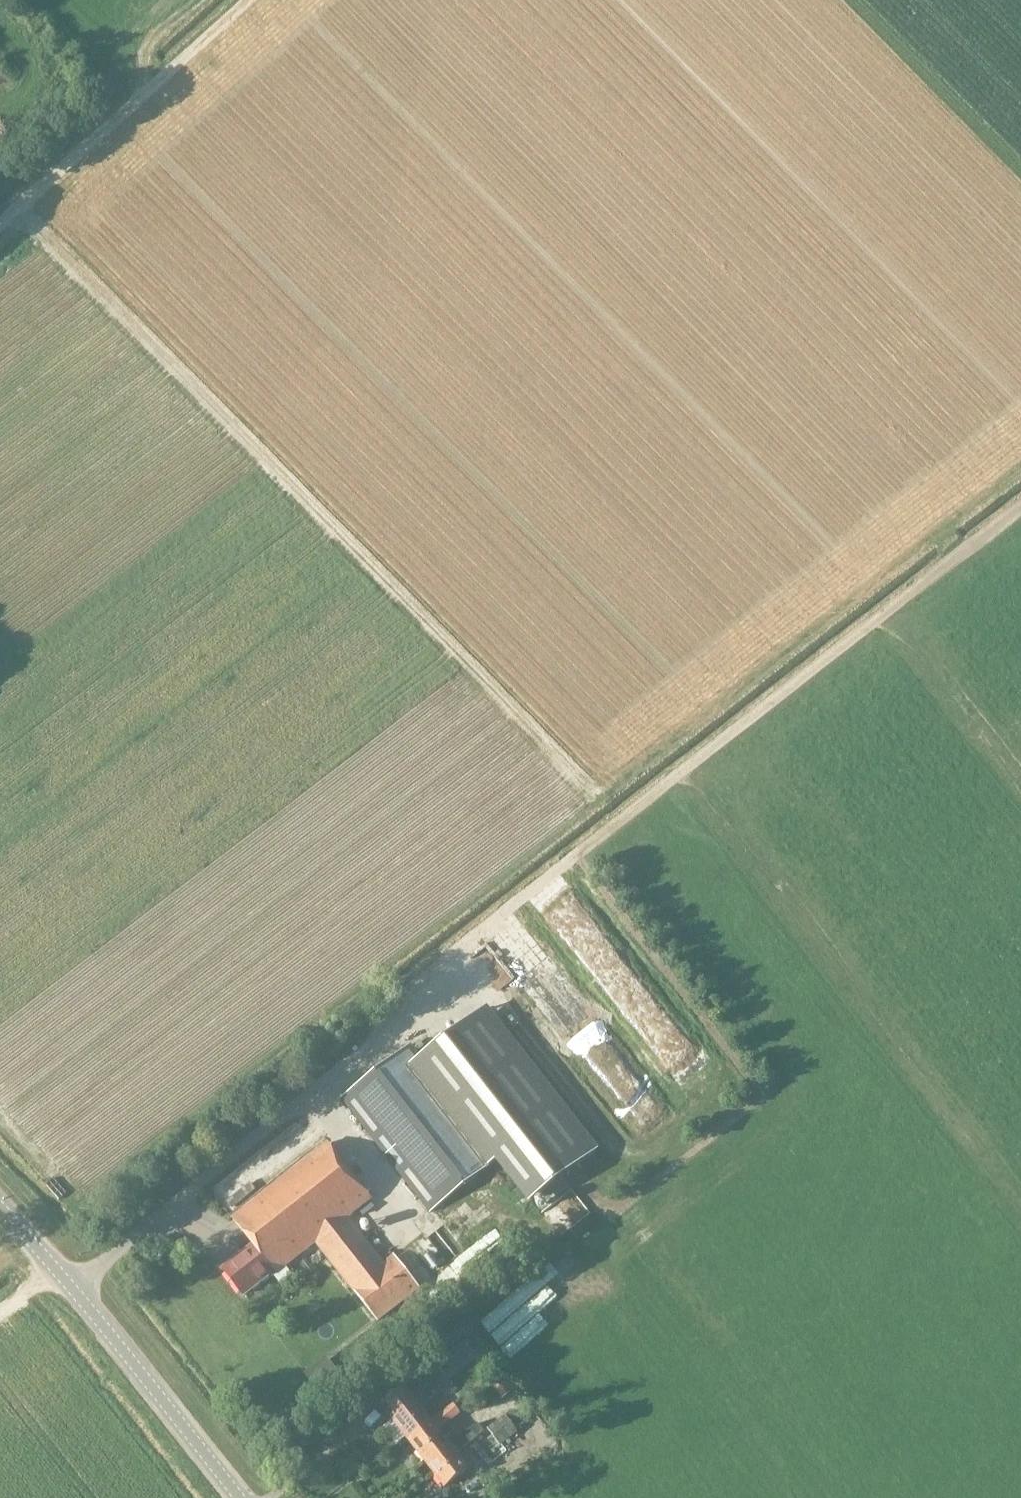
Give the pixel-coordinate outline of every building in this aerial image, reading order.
[(486,1009),(422,1058),(499,1159),(531,1201),(549,1187),(556,1196),(569,1186),(562,1177),(596,1151),(486,1009)] [(430,1212),(499,1159),(422,1058),(411,1044),(342,1098),(430,1212)] [(419,1288),(395,1256),(385,1264),(348,1217),(371,1198),(328,1143),(232,1218),(254,1246),(223,1270),(243,1296),(270,1274),(272,1276),(316,1242),(377,1321),(419,1288)] [(436,1362),(447,1376),(473,1355),(463,1341),(436,1362)] [(497,1372),(487,1379),(502,1399),(512,1392),(497,1372)] [(408,1440),(432,1421),(421,1407),(441,1391),(431,1377),(410,1393),(406,1387),(405,1386),(381,1405),(381,1406),(382,1406),(390,1417),(391,1418),(408,1440)] [(426,1463),(450,1444),(439,1430),(459,1414),(453,1405),(432,1421),(408,1440),(426,1463)] [(505,1416),(487,1429),(500,1445),(517,1432),(505,1416)] [(426,1463),(444,1486),(443,1486),(444,1487),(469,1468),(468,1467),(457,1453),(484,1432),(477,1423),(450,1444),(426,1463)]
